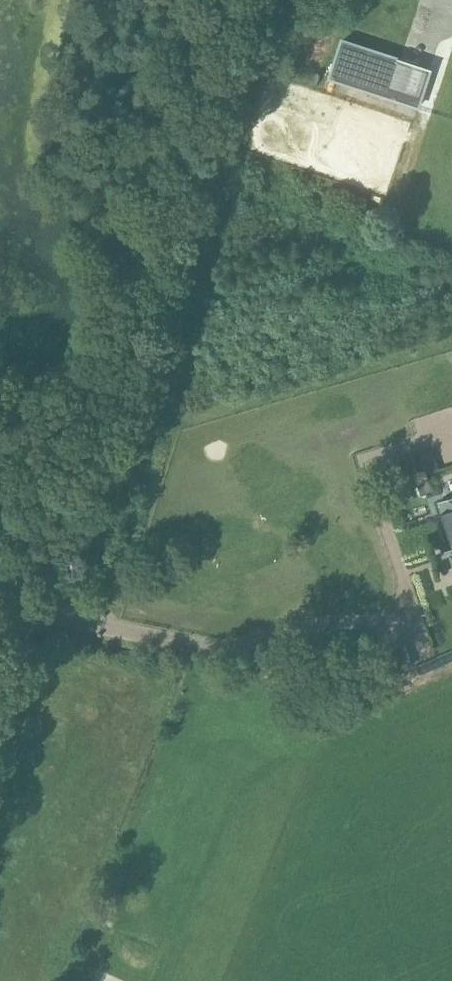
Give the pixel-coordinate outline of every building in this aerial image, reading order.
[(342,41),(329,78),(418,108),(430,70),(342,41)] [(440,504),(451,543),(451,500),(440,504)] [(443,554),(448,569),(451,567),(451,552),(443,554)]
